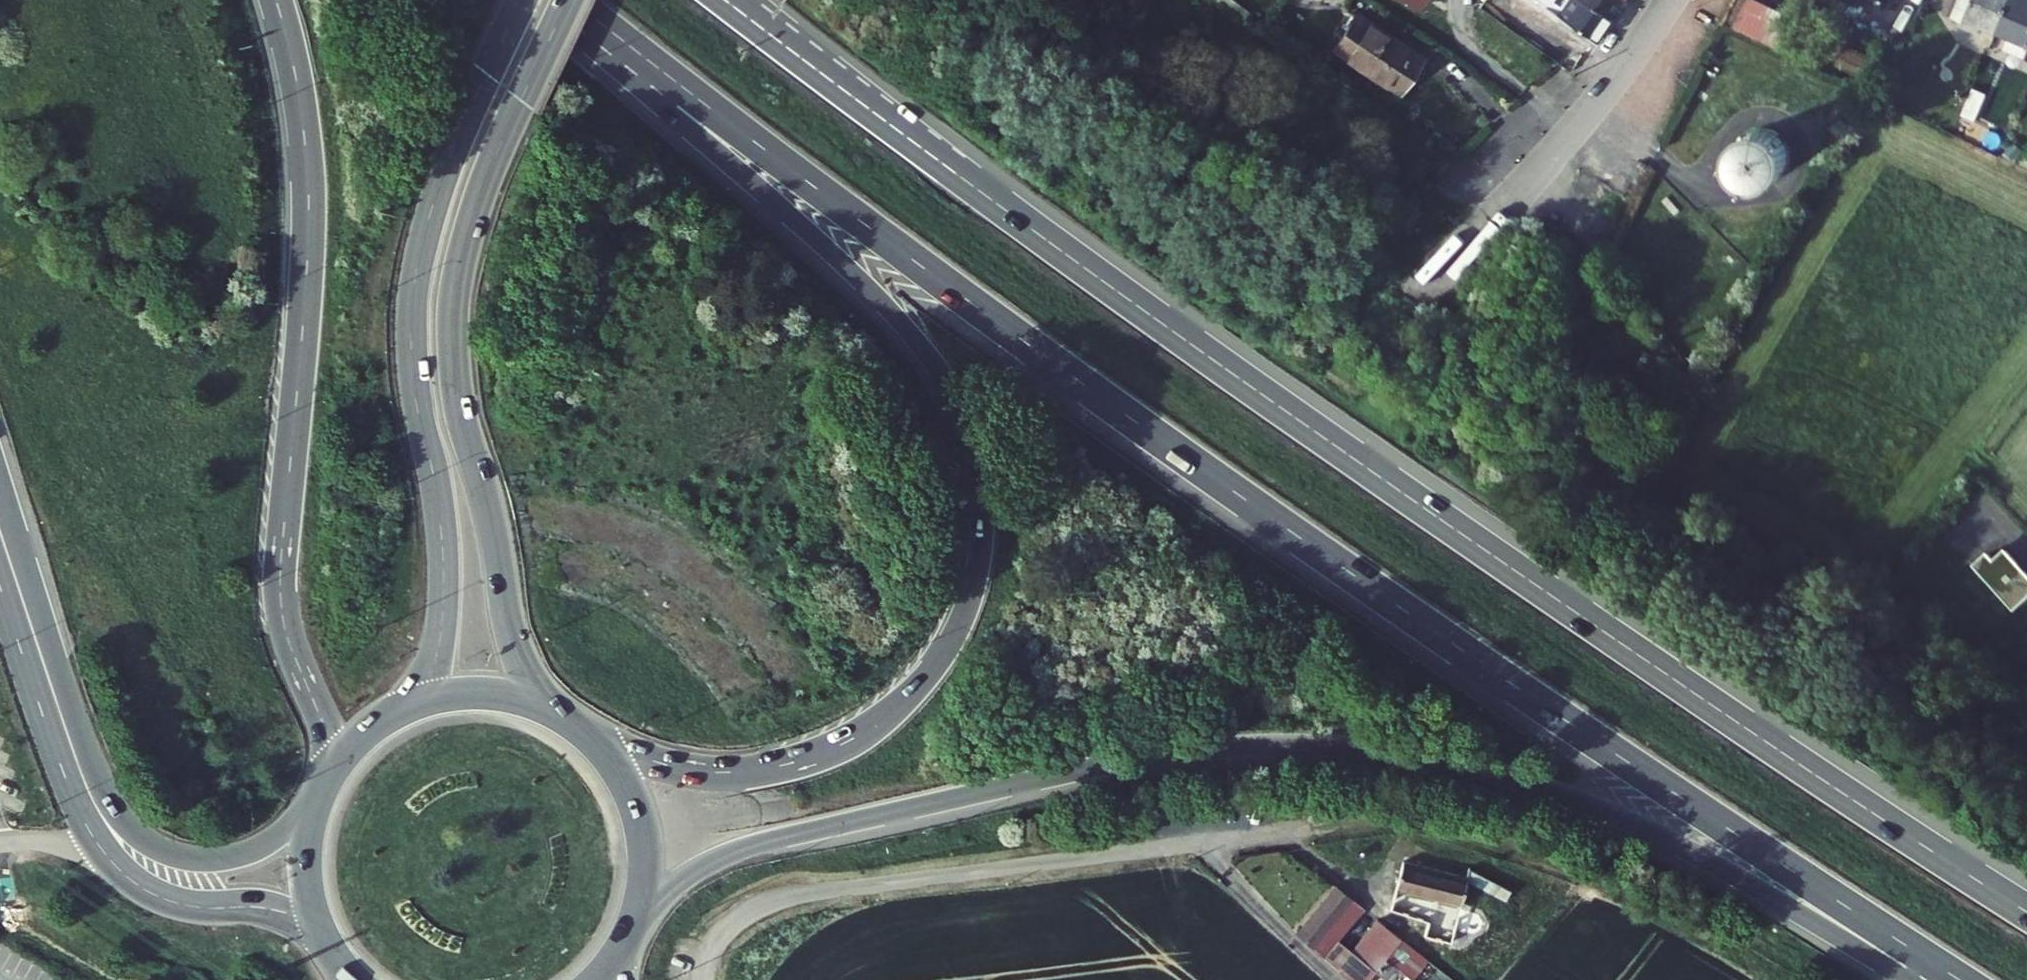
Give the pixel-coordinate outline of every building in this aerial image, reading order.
[(1435,15),(1446,0),(1412,0),(1435,15)] [(1582,31),(1572,46),(1594,60),(1604,46),(1608,49),(1624,26),(1586,0),(1537,0),(1582,31)] [(1630,0),(1586,0),(1624,26),(1637,5),(1630,0)] [(1954,26),(1967,32),(1972,23),(2010,39),(2026,4),(2017,0),(1966,0),(1954,26)] [(2026,4),(2010,39),(2026,46),(2026,5),(2026,4)] [(1758,7),(1743,38),(1774,53),(1788,60),(1803,29),(1758,7)] [(1439,70),(1373,26),(1350,56),(1415,99),(1439,70)] [(1796,186),(1799,179),(1800,171),(1799,163),(1796,156),(1792,150),(1786,145),(1779,142),(1772,140),(1764,141),(1757,143),(1750,147),(1745,153),(1741,159),(1739,167),(1739,176),(1742,184),(1746,191),(1752,196),(1760,200),(1768,201),(1776,201),(1784,198),(1791,193),(1796,186)] [(1983,553),(1970,566),(2011,612),(2026,598),(2026,577),(2003,551),(1992,561),(1983,553)] [(1450,900),(1454,885),(1458,886),(1461,877),(1484,885),(1488,873),(1461,864),(1459,869),(1397,849),(1387,883),(1450,900)] [(1506,880),(1488,873),(1484,885),(1502,891),(1506,880)] [(1454,885),(1450,900),(1387,883),(1382,897),(1421,909),(1417,923),(1443,931),(1447,917),(1461,922),(1473,918),(1475,911),(1468,902),(1453,897),(1458,886),(1454,885)] [(1327,964),(1347,936),(1341,931),(1357,908),(1328,889),(1293,938),(1327,964)] [(1349,979),(1364,979),(1382,956),(1407,975),(1422,955),(1372,919),(1355,942),(1347,936),(1327,964),(1349,979)]
